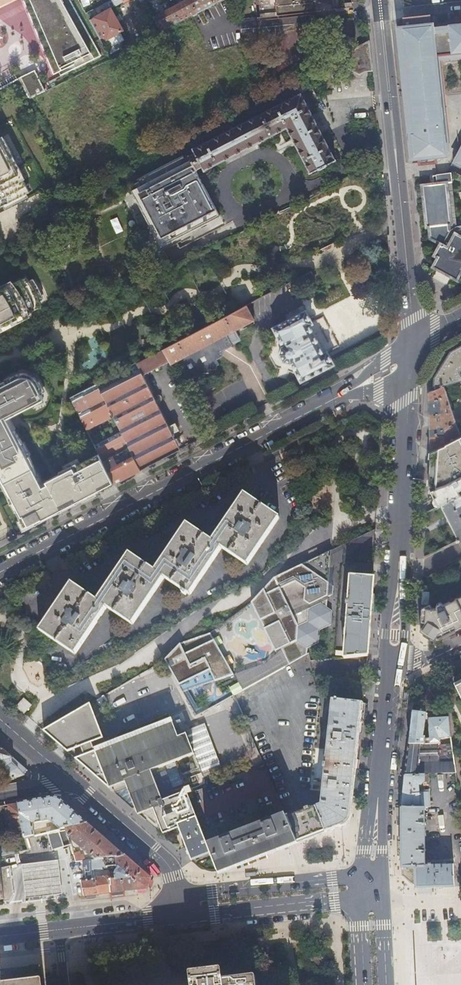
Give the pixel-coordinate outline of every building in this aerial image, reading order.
[(55,74),(60,72),(38,0),(25,0),(55,74)] [(60,72),(62,75),(103,55),(72,0),(38,0),(60,72)] [(192,0),(186,0),(172,7),(178,17),(178,16),(180,18),(182,17),(181,15),(195,7),(192,0)] [(261,17),(333,9),(332,0),(259,0),(261,17)] [(172,7),(155,17),(162,31),(170,26),(168,22),(176,17),(177,20),(180,18),(178,16),(178,17),(172,7)] [(112,8),(95,17),(107,39),(124,30),(112,8)] [(430,24),(429,15),(404,18),(405,27),(397,28),(401,58),(410,57),(411,63),(408,63),(415,126),(417,126),(418,132),(412,132),(414,154),(418,154),(419,163),(436,161),(435,152),(444,151),(442,129),(441,130),(434,54),(460,51),(460,21),(430,24)] [(107,40),(103,42),(109,54),(113,52),(107,40)] [(323,64),(330,77),(348,68),(360,74),(362,73),(363,72),(365,72),(367,71),(368,71),(370,70),(372,70),(369,40),(357,46),(343,54),(323,64)] [(28,97),(41,92),(33,72),(20,77),(28,97)] [(196,152),(203,166),(205,169),(288,127),(312,173),(319,169),(320,169),(328,165),(328,164),(336,160),(317,123),(301,93),(194,148),(196,152)] [(0,207),(30,192),(21,176),(23,175),(4,138),(0,140),(0,207)] [(197,169),(203,166),(196,152),(185,158),(184,155),(138,179),(139,181),(135,183),(138,187),(133,190),(158,239),(163,237),(166,244),(169,243),(202,226),(199,220),(205,217),(207,223),(221,216),(197,169)] [(437,182),(421,183),(425,226),(428,226),(429,237),(439,243),(433,255),(437,257),(432,265),(457,279),(460,271),(460,230),(458,230),(457,231),(455,232),(449,228),(449,224),(451,223),(446,173),(436,174),(437,182)] [(202,226),(207,223),(205,217),(199,220),(202,226)] [(42,306),(39,299),(37,293),(32,284),(26,276),(0,290),(0,328),(42,306)] [(254,319),(247,305),(164,349),(170,360),(171,363),(178,359),(188,378),(187,378),(188,379),(195,375),(203,374),(203,373),(203,372),(210,371),(210,370),(210,368),(218,367),(218,366),(217,366),(217,365),(219,363),(218,362),(217,363),(215,359),(221,356),(221,348),(222,348),(230,343),(231,346),(232,347),(233,347),(231,343),(226,334),(233,330),(254,319)] [(334,364),(327,351),(324,352),(317,339),(309,324),(313,323),(306,310),(273,327),(283,345),(281,346),(280,354),(283,361),(290,363),(292,363),(301,381),(334,364)] [(226,334),(231,343),(238,339),(233,330),(226,334)] [(434,388),(443,385),(445,385),(456,381),(460,380),(460,345),(451,351),(435,378),(434,388)] [(170,360),(164,349),(158,352),(97,384),(113,416),(121,431),(140,470),(161,459),(181,449),(174,435),(175,435),(174,433),(173,433),(169,426),(143,374),(170,360)] [(98,453),(41,483),(36,474),(37,473),(36,472),(33,463),(29,455),(28,456),(22,443),(23,442),(16,432),(14,429),(13,430),(7,417),(32,404),(32,403),(42,398),(42,399),(43,398),(37,386),(39,384),(39,382),(37,379),(34,376),(30,378),(28,373),(24,372),(19,373),(13,375),(10,377),(12,380),(6,383),(5,381),(0,384),(0,474),(4,482),(2,483),(12,502),(14,501),(19,510),(17,511),(25,526),(28,525),(66,505),(112,481),(98,453)] [(113,416),(97,384),(70,398),(85,428),(110,415),(112,417),(113,416)] [(431,450),(445,443),(445,442),(460,434),(460,423),(456,423),(446,393),(443,385),(434,388),(428,391),(429,407),(431,450)] [(175,423),(169,426),(173,433),(174,433),(179,430),(175,423)] [(121,431),(94,445),(98,453),(112,481),(114,484),(127,477),(140,470),(121,431)] [(431,450),(429,476),(429,484),(431,488),(434,487),(437,485),(457,477),(457,476),(460,474),(460,434),(445,442),(445,443),(431,450)] [(442,503),(460,494),(460,474),(457,476),(457,477),(437,485),(434,487),(438,495),(435,497),(437,500),(439,505),(442,503)] [(243,494),(211,540),(222,548),(246,565),(279,518),(243,494)] [(460,540),(460,539),(460,494),(442,503),(451,522),(460,540)] [(222,548),(211,540),(186,524),(154,570),(164,578),(183,591),(182,593),(185,595),(187,593),(189,595),(222,548)] [(164,578),(154,570),(129,553),(96,600),(107,608),(132,624),(164,578)] [(333,586),(303,565),(275,578),(252,603),(261,621),(262,621),(266,628),(264,629),(276,652),(282,649),(290,664),(307,654),(306,647),(318,642),(319,629),(331,623),(331,611),(326,607),(327,594),(332,592),(333,586)] [(351,574),(344,657),(367,655),(368,647),(370,618),(372,588),(373,576),(351,574)] [(75,655),(107,608),(96,600),(71,583),(39,630),(75,655)] [(444,603),(443,603),(443,602),(442,602),(441,602),(440,602),(439,602),(438,602),(438,603),(437,603),(437,604),(437,605),(436,605),(436,606),(436,607),(437,607),(421,606),(420,625),(422,626),(420,628),(435,638),(436,635),(438,637),(460,625),(460,595),(444,603)] [(420,628),(420,629),(434,638),(435,638),(420,628)] [(180,644),(165,661),(178,685),(211,670),(216,681),(235,675),(211,634),(180,644)] [(268,664),(235,675),(244,691),(290,664),(282,649),(268,664)] [(33,705),(25,698),(17,706),(25,713),(33,705)] [(322,804),(309,809),(308,806),(304,808),(305,810),(286,818),(296,840),(297,843),(315,836),(343,825),(344,824),(346,823),(348,821),(349,821),(349,819),(350,818),(350,816),(361,720),(362,702),(363,701),(333,699),(322,804)] [(69,713),(42,728),(67,751),(77,747),(88,743),(101,738),(89,702),(69,713)] [(426,713),(412,711),(410,731),(409,743),(427,743),(441,742),(441,738),(451,736),(449,717),(429,718),(430,738),(426,739),(426,737),(424,737),(426,713)] [(152,806),(161,831),(177,825),(176,822),(196,815),(187,792),(175,797),(163,765),(195,753),(187,734),(180,737),(174,722),(95,750),(108,785),(124,779),(137,812),(152,806)] [(204,723),(186,730),(187,734),(195,753),(203,776),(221,770),(204,723)] [(425,774),(456,773),(452,743),(441,744),(441,742),(427,743),(409,743),(407,757),(405,774),(425,774)] [(88,743),(77,747),(80,756),(90,752),(88,743)] [(27,770),(0,746),(0,762),(6,781),(24,775),(23,774),(26,772),(25,771),(27,770)] [(108,785),(95,750),(90,752),(80,756),(75,758),(106,786),(108,785)] [(405,774),(402,806),(420,807),(419,793),(419,784),(422,784),(425,781),(431,781),(431,774),(425,774),(405,774)] [(425,807),(432,808),(431,794),(419,793),(420,807),(425,807)] [(65,827),(87,822),(60,798),(52,796),(18,802),(23,834),(24,838),(47,832),(51,831),(49,826),(33,831),(32,823),(46,820),(51,822),(59,829),(65,827)] [(23,834),(18,802),(7,804),(12,831),(20,830),(21,834),(23,834)] [(402,854),(402,866),(425,866),(425,865),(425,807),(420,807),(402,806),(402,813),(402,821),(402,838),(402,839),(402,854)] [(277,816),(218,839),(222,847),(208,852),(215,870),(233,863),(288,843),(296,840),(286,818),(285,814),(277,816)] [(222,847),(218,839),(214,828),(202,832),(196,815),(176,822),(177,825),(178,828),(183,841),(190,859),(208,852),(222,847)] [(124,854),(87,822),(65,827),(68,837),(94,858),(95,858),(104,857),(124,854)] [(68,837),(65,827),(59,829),(51,831),(47,832),(52,849),(70,843),(68,837)] [(14,852),(13,844),(0,846),(0,847),(0,855),(14,852)] [(76,861),(83,860),(82,852),(73,852),(76,861)] [(150,877),(124,854),(104,857),(105,866),(116,865),(117,866),(114,870),(113,873),(114,878),(110,879),(109,871),(107,870),(95,871),(94,858),(83,860),(83,881),(82,882),(84,895),(127,890),(147,888),(149,882),(150,877)] [(105,866),(104,857),(95,858),(97,868),(105,866)] [(56,859),(20,863),(22,885),(24,898),(61,893),(59,881),(56,859)] [(446,886),(454,885),(453,877),(453,864),(438,864),(431,865),(425,865),(425,866),(402,866),(402,875),(409,881),(416,887),(425,887),(446,886)] [(3,900),(7,899),(11,891),(10,887),(8,865),(0,866),(0,873),(3,898),(3,900)] [(222,978),(221,967),(188,970),(190,984),(223,984),(222,978)] [(223,984),(255,984),(254,975),(222,978),(223,984)] [(42,976),(1,982),(2,984),(43,984),(42,976)]
